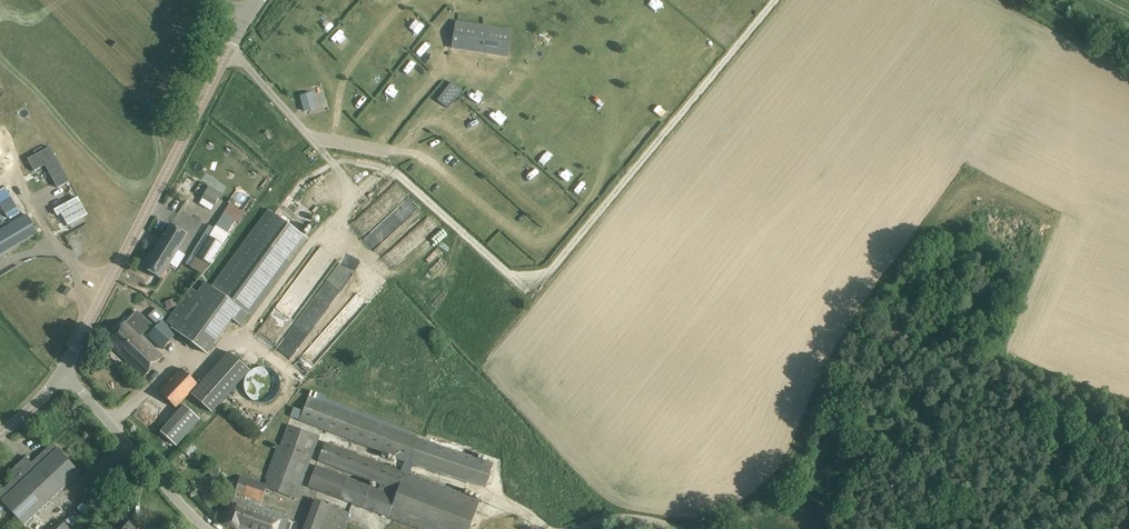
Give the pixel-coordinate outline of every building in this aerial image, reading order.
[(613,4),(621,11),(628,3),(624,0),(616,0),(613,4)] [(350,17),(356,26),(364,20),(358,11),(350,17)] [(412,19),(408,27),(416,32),(421,24),(412,19)] [(454,48),(487,53),(491,30),(458,25),(454,48)] [(421,46),(414,53),(423,61),(429,53),(421,46)] [(451,82),(437,100),(448,108),(462,90),(451,82)] [(357,89),(354,92),(366,101),(368,98),(357,89)] [(300,97),(304,112),(314,109),(311,94),(300,97)] [(379,115),(382,118),(385,114),(374,104),(366,113),(374,121),(379,115)] [(526,117),(523,121),(535,131),(539,127),(526,117)] [(1,167),(11,160),(0,144),(0,168),(1,167)] [(573,160),(579,150),(568,144),(562,154),(573,160)] [(70,181),(51,147),(28,160),(34,171),(45,165),(58,188),(70,181)] [(209,185),(201,198),(214,206),(222,193),(209,185)] [(78,197),(54,210),(57,216),(61,214),(68,225),(88,215),(78,197)] [(197,292),(192,288),(167,322),(172,326),(171,328),(207,354),(232,320),(233,321),(241,326),(289,262),(289,263),(307,239),(268,210),(250,234),(252,235),(213,288),(205,282),(197,292)] [(236,221),(224,213),(215,226),(228,234),(236,221)] [(28,248),(25,243),(39,234),(27,214),(0,230),(0,256),(2,255),(6,261),(28,248)] [(360,216),(352,223),(359,231),(367,225),(360,216)] [(161,279),(188,235),(171,225),(144,268),(161,279)] [(229,235),(228,234),(215,226),(209,236),(196,256),(210,265),(223,245),(229,235)] [(190,267),(203,275),(210,265),(196,256),(190,267)] [(164,301),(166,308),(176,305),(174,298),(164,301)] [(156,308),(147,316),(155,324),(163,315),(156,308)] [(126,320),(106,341),(144,377),(164,357),(126,320)] [(177,333),(162,321),(148,337),(162,350),(177,333)] [(191,396),(212,415),(246,378),(245,380),(245,382),(244,384),(244,386),(244,387),(245,388),(245,389),(245,391),(246,393),(247,395),(248,396),(249,397),(250,398),(251,400),(254,401),(255,402),(257,403),(258,403),(261,403),(263,403),(266,403),(267,403),(269,402),(271,401),(273,400),(275,398),(276,397),(278,395),(279,393),(279,392),(280,390),(280,389),(280,388),(281,387),(281,385),(280,383),(280,381),(280,380),(279,379),(279,378),(278,376),(277,374),(276,373),(275,372),(274,371),(272,370),(269,368),(267,368),(265,367),(263,367),(260,367),(258,368),(256,368),(254,369),(252,370),(251,371),(250,372),(229,354),(191,396)] [(160,392),(177,409),(198,385),(181,369),(160,392)] [(290,417),(300,421),(299,421),(405,461),(401,471),(325,442),(318,461),(380,485),(378,489),(316,466),(308,487),(417,528),(467,528),(478,501),(410,474),(413,465),(486,490),(494,465),(315,399),(317,394),(311,391),(309,397),(303,412),(293,408),(290,417)] [(184,405),(160,432),(177,447),(200,420),(184,405)] [(234,492),(261,501),(266,488),(295,499),(319,437),(289,425),(265,484),(240,476),(234,492)] [(10,510),(24,526),(81,473),(57,448),(57,449),(53,444),(32,463),(26,457),(12,471),(17,476),(0,493),(0,500),(10,510)] [(189,458),(197,450),(191,445),(184,452),(189,458)] [(236,528),(250,528),(258,507),(234,498),(224,525),(236,528)] [(10,511),(0,500),(0,520),(10,511)] [(350,512),(315,500),(304,528),(344,528),(350,512)] [(258,507),(250,528),(285,528),(289,518),(258,507)] [(130,521),(124,528),(142,528),(130,521)]
